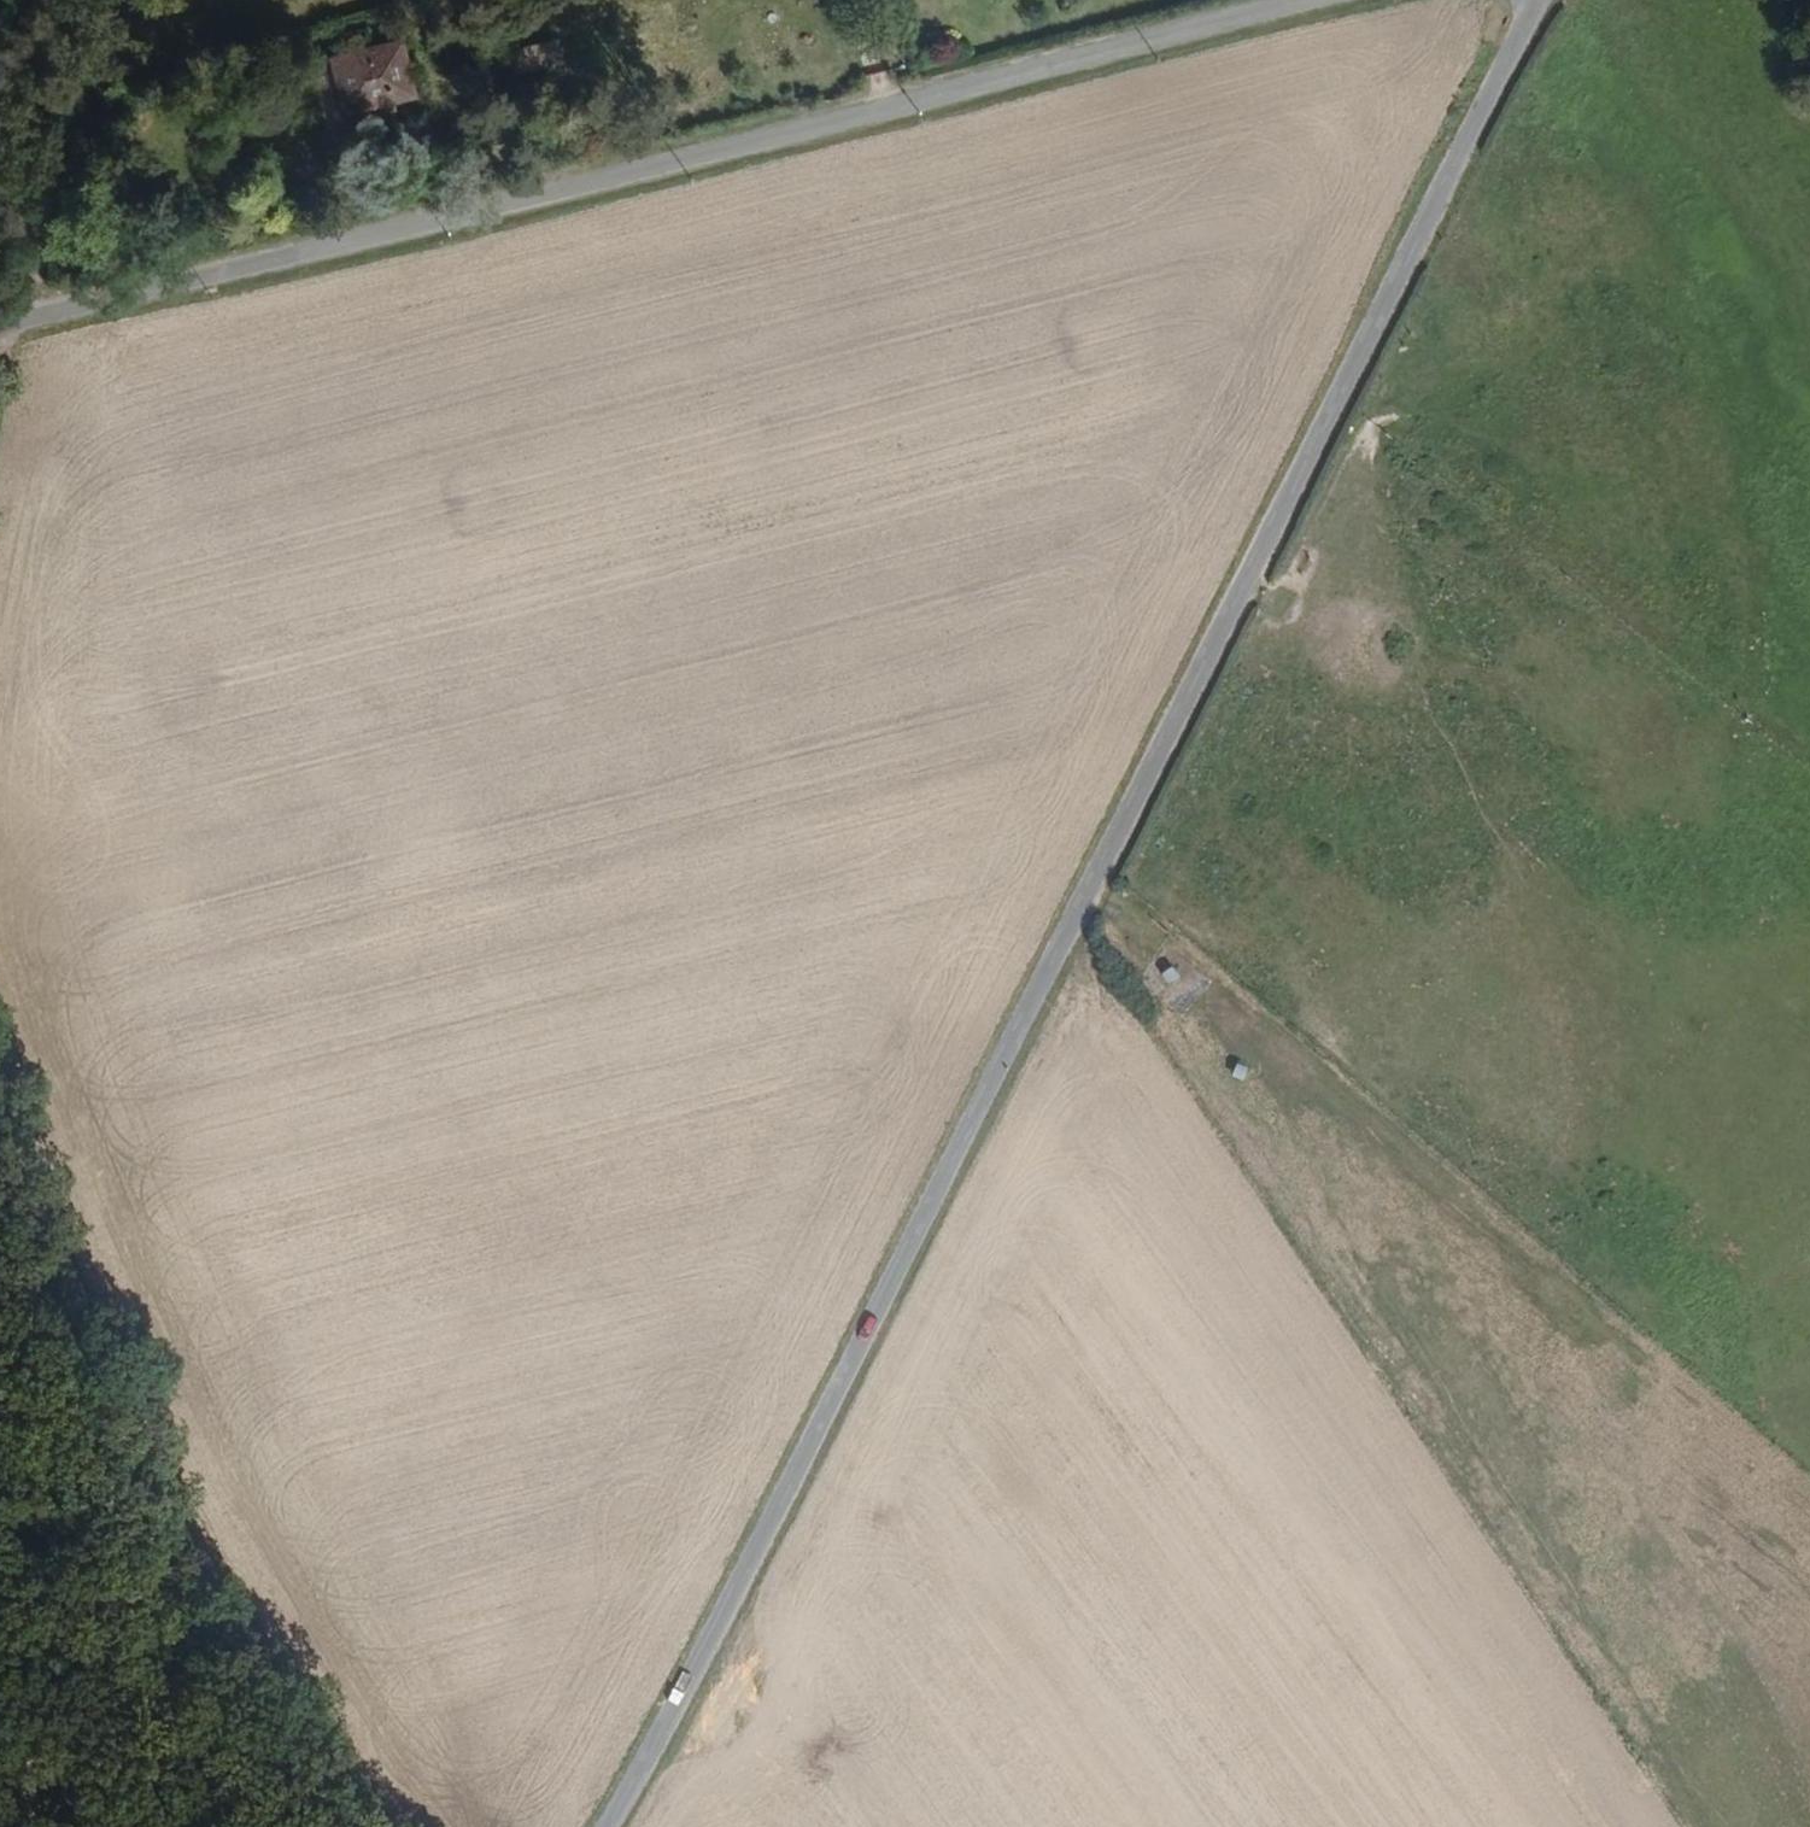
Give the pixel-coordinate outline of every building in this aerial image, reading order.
[(353,83),(359,105),(417,89),(404,39),(333,58),(341,86),(353,83)] [(347,108),(359,105),(353,83),(341,86),(347,108)] [(1157,985),(1182,996),(1192,974),(1167,963),(1157,985)]
